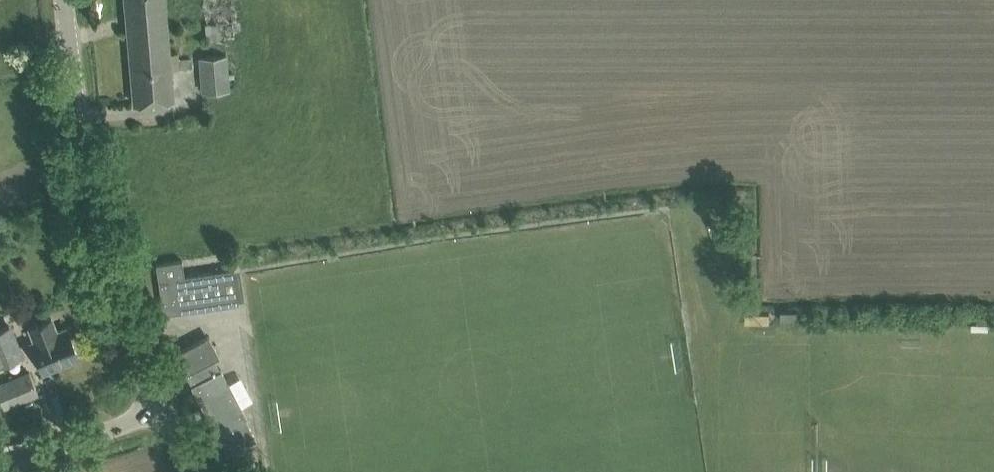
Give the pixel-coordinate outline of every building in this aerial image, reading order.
[(173,100),(164,0),(126,0),(134,103),(173,100)] [(234,0),(204,0),(207,39),(238,36),(234,0)] [(229,89),(226,55),(199,57),(201,91),(229,89)] [(164,314),(183,311),(239,303),(234,268),(184,275),(182,259),(156,263),(164,314)] [(35,340),(31,342),(43,371),(79,357),(66,327),(57,331),(51,318),(29,327),(35,340)] [(22,354),(9,325),(0,329),(0,364),(22,354)] [(218,434),(228,453),(256,438),(246,419),(247,419),(221,368),(220,369),(215,358),(220,355),(209,335),(174,353),(185,373),(186,373),(192,383),(191,384),(217,434),(218,434)] [(38,392),(30,372),(0,384),(0,397),(3,406),(38,392)]
